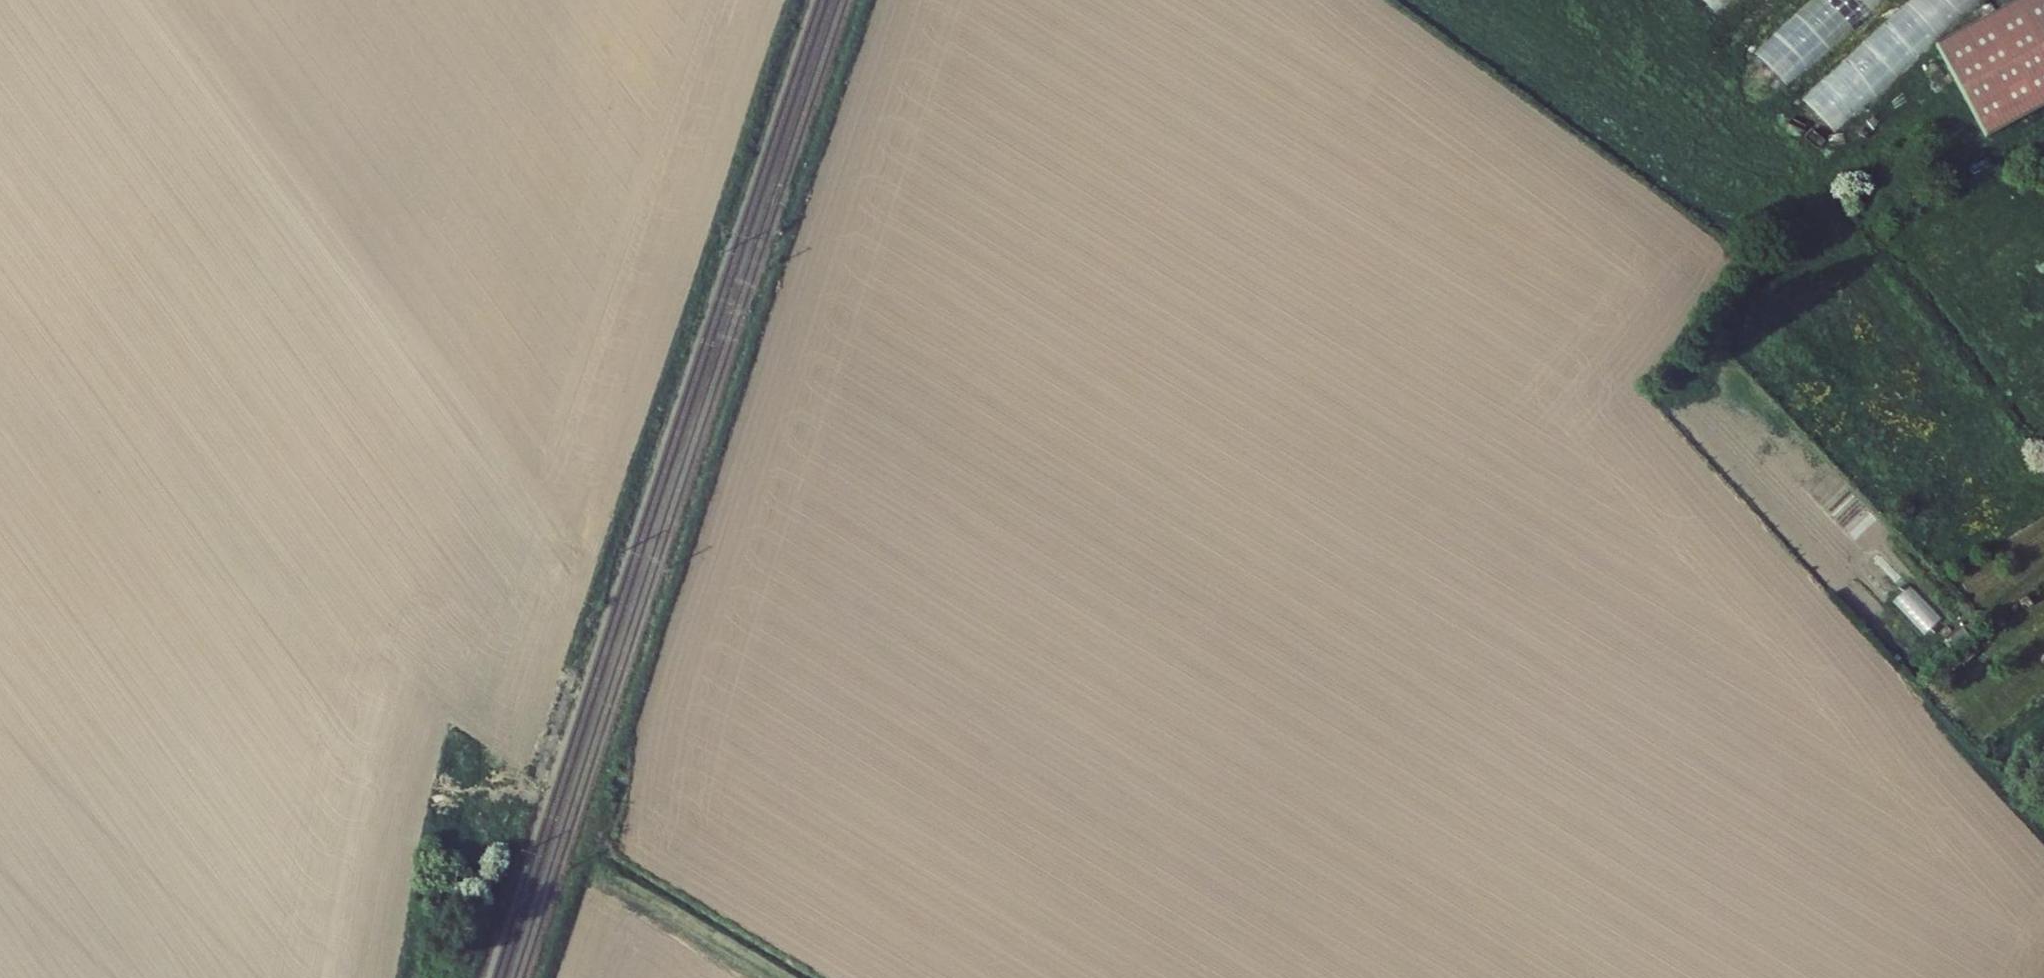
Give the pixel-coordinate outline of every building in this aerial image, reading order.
[(1729,0),(1705,0),(1718,12),(1729,0)] [(1752,48),(1783,85),(1884,0),(1809,0),(1752,48)] [(1801,92),(1832,129),(1930,48),(1919,34),(1960,0),(1912,0),(1801,92)] [(1981,141),(2043,107),(2043,0),(2031,0),(1934,52),(1981,141)]
